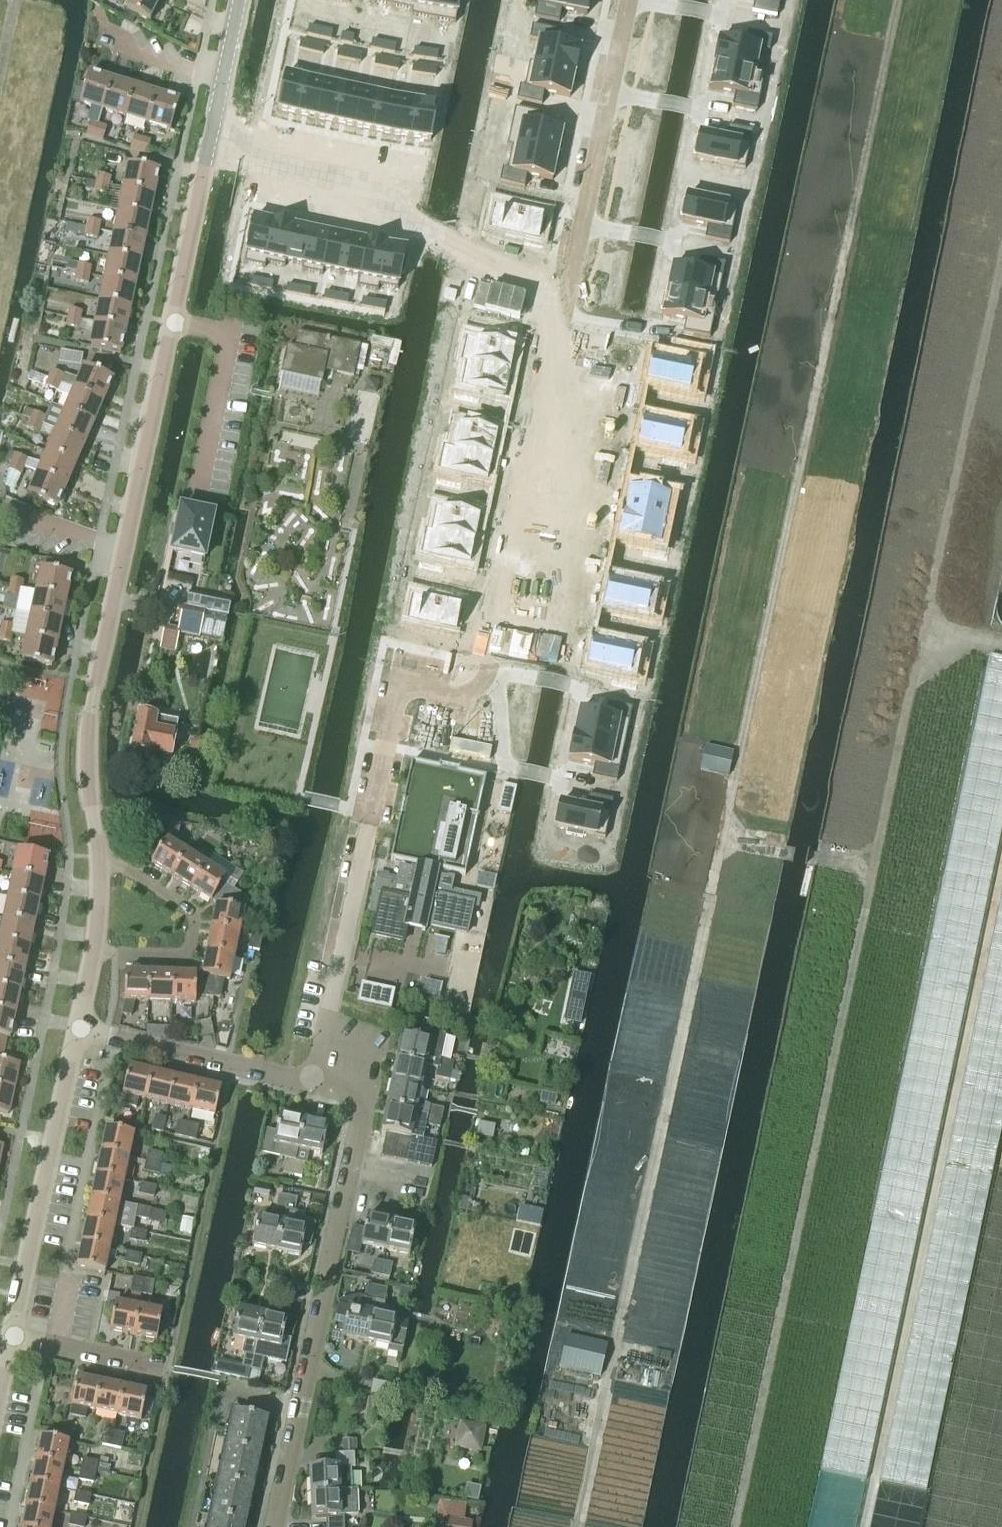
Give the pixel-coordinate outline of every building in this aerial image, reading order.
[(126,11),(129,12),(149,22),(160,0),(132,0),(126,11)] [(392,4),(412,8),(411,13),(412,13),(415,0),(393,0),(392,4)] [(412,13),(433,17),(437,0),(415,0),(412,13)] [(433,17),(456,22),(460,0),(437,0),(433,17)] [(535,16),(559,21),(562,8),(566,9),(573,10),(587,13),(590,0),(538,0),(535,16)] [(752,12),(777,17),(780,0),(755,0),(752,12)] [(533,24),(530,38),(539,40),(535,62),(530,61),(530,62),(575,72),(581,47),(566,44),(559,43),(555,42),(557,29),(533,24)] [(309,25),(307,33),(319,36),(321,28),(309,25)] [(321,28),(319,36),(331,38),(333,30),(321,28)] [(342,32),(340,40),(352,42),(354,35),(342,32)] [(719,39),(714,64),(765,74),(765,73),(756,71),(760,49),(770,51),(773,37),(748,32),(745,44),(741,44),(734,42),(719,39)] [(373,38),(371,46),(383,49),(384,41),(373,38)] [(301,40),(299,48),(311,50),(313,42),(301,40)] [(384,41),(383,49),(395,51),(396,43),(384,41)] [(313,42),(311,50),(323,53),(325,45),(313,42)] [(415,47),(413,55),(425,58),(427,50),(415,47)] [(339,48),(337,56),(349,58),(350,50),(339,48)] [(350,50),(349,58),(361,61),(362,53),(350,50)] [(427,50),(425,58),(437,60),(439,52),(427,50)] [(376,56),(375,64),(386,66),(388,58),(376,56)] [(388,58),(386,66),(398,69),(400,61),(388,58)] [(520,85),(517,98),(542,104),(545,91),(549,92),(556,93),(570,96),(575,73),(575,72),(530,62),(525,86),(520,85)] [(414,63),(412,72),(424,74),(426,66),(414,63)] [(714,65),(710,88),(723,91),(731,93),(735,93),(732,106),(757,111),(765,74),(714,64),(714,65)] [(426,66),(424,74),(436,77),(438,69),(426,66)] [(286,73),(278,110),(298,114),(306,78),(286,73)] [(74,89),(70,101),(80,104),(92,107),(84,134),(87,134),(87,136),(94,138),(98,126),(103,111),(112,81),(89,74),(85,86),(83,92),(74,89)] [(306,78),(298,114),(317,118),(324,82),(306,78)] [(103,111),(98,126),(107,128),(108,129),(113,114),(125,118),(134,88),(112,81),(103,111)] [(324,82),(317,118),(336,122),(343,85),(324,82)] [(343,85),(336,122),(354,125),(362,89),(343,85)] [(134,88),(125,118),(147,125),(157,95),(134,88)] [(362,89),(354,125),(373,129),(381,93),(362,89)] [(381,93),(373,129),(392,133),(399,97),(381,93)] [(157,95),(147,125),(170,132),(180,102),(157,95)] [(482,96),(478,116),(485,117),(490,118),(494,99),(489,97),(482,96)] [(399,97),(392,133),(411,137),(418,101),(399,97)] [(418,101),(411,137),(431,141),(438,105),(418,101)] [(515,107),(508,144),(558,155),(559,150),(562,151),(565,136),(562,135),(563,130),(549,127),(542,126),(539,125),(542,113),(515,107)] [(98,126),(94,138),(103,141),(107,128),(98,126)] [(696,138),(693,153),(696,154),(695,159),(745,169),(753,131),(728,126),(726,139),(721,138),(714,136),(700,133),(699,139),(696,138)] [(131,148),(139,151),(143,139),(134,137),(131,148)] [(143,139),(139,151),(148,153),(151,142),(143,139)] [(503,168),(500,181),(525,186),(527,174),(532,175),(539,176),(553,179),(558,155),(508,144),(507,145),(512,146),(507,169),(503,168)] [(174,152),(162,149),(160,156),(172,159),(174,152)] [(129,165),(124,188),(154,195),(159,171),(129,165)] [(97,182),(96,184),(110,187),(111,185),(112,179),(98,176),(97,182)] [(87,182),(85,190),(94,192),(108,195),(110,187),(96,184),(87,182)] [(124,188),(119,211),(150,217),(154,195),(124,188)] [(498,191),(490,229),(540,240),(541,235),(544,235),(547,220),(544,219),(545,214),(531,211),(524,210),(520,209),(522,196),(498,191)] [(683,200),(680,215),(683,215),(682,221),(696,224),(703,225),(707,226),(705,238),(729,244),(737,206),(687,195),(686,200),(683,200)] [(119,211),(114,233),(145,240),(150,217),(119,211)] [(249,243),(244,263),(264,267),(274,221),(273,221),(254,217),(252,228),(249,227),(246,242),(249,243)] [(84,219),(82,228),(100,231),(102,223),(84,219)] [(274,221),(264,267),(265,267),(266,262),(284,266),(293,225),(274,221)] [(293,225),(284,266),(285,266),(286,261),(303,265),(302,270),(303,270),(311,229),(294,225),(293,225)] [(100,231),(82,228),(78,227),(77,235),(98,240),(100,231)] [(311,229),(303,270),(322,274),(330,233),(311,229)] [(455,230),(453,243),(458,243),(461,244),(463,232),(461,231),(455,230)] [(114,233),(109,256),(140,263),(145,240),(114,233)] [(330,233),(322,274),(323,274),(324,269),(341,273),(349,237),(330,233)] [(349,237),(341,273),(359,277),(357,286),(358,286),(368,241),(367,240),(367,241),(349,237)] [(368,241),(358,286),(377,290),(387,244),(368,241)] [(387,244),(377,290),(378,290),(379,286),(398,290),(401,275),(404,275),(407,260),(404,259),(406,249),(388,245),(387,244)] [(109,256),(105,279),(135,285),(140,263),(109,256)] [(673,266),(668,290),(718,301),(725,264),(701,259),(698,271),(694,270),(686,269),(673,266)] [(79,265),(77,273),(90,276),(92,268),(79,265)] [(77,273),(76,281),(88,284),(90,276),(77,273)] [(249,278),(248,286),(260,288),(261,280),(249,278)] [(105,279),(100,301),(130,308),(135,285),(105,279)] [(261,280),(260,288),(272,291),(273,283),(261,280)] [(287,285),(286,293),(298,295),(299,287),(287,285)] [(299,287),(298,295),(310,298),(311,290),(299,287)] [(664,294),(660,309),(663,310),(662,315),(676,318),(683,319),(686,320),(683,332),(710,338),(718,301),(668,290),(667,295),(664,294)] [(325,292),(324,300),(335,302),(337,294),(325,292)] [(337,294),(335,302),(347,305),(349,297),(337,294)] [(363,299),(361,307),(373,309),(375,301),(363,299)] [(100,301),(95,324),(125,331),(130,308),(100,301)] [(375,301),(373,309),(385,312),(387,304),(375,301)] [(70,309),(68,318),(81,321),(83,313),(70,309)] [(68,318),(66,327),(93,333),(90,347),(120,354),(125,331),(95,324),(81,321),(68,318)] [(469,323),(461,360),(512,371),(517,346),(503,343),(496,342),(491,341),(494,328),(469,323)] [(280,374),(322,383),(325,371),(353,377),(360,345),(297,332),(294,348),(286,346),(280,374)] [(649,363),(646,378),(649,378),(648,384),(698,394),(706,356),(679,350),(677,363),(674,362),(667,361),(653,358),(652,363),(649,363)] [(51,362),(81,367),(83,357),(53,351),(51,362)] [(456,384),(454,397),(478,402),(481,390),(485,391),(493,392),(506,395),(511,372),(512,372),(512,371),(461,360),(461,361),(471,363),(466,386),(456,384)] [(53,370),(50,378),(103,401),(113,379),(84,367),(79,380),(64,374),(64,375),(53,370)] [(46,387),(59,393),(63,386),(74,391),(71,398),(66,410),(94,423),(103,401),(50,378),(49,380),(46,387)] [(367,381),(365,392),(376,394),(378,383),(367,381)] [(444,445),(444,446),(494,456),(499,432),(485,429),(478,427),(473,426),(476,414),(451,409),(448,422),(458,424),(453,447),(444,445)] [(66,410),(56,432),(85,444),(94,423),(66,410)] [(31,420),(31,421),(42,426),(46,418),(34,412),(34,413),(31,420)] [(640,425),(637,440),(640,440),(639,446),(653,449),(660,450),(665,451),(662,464),(686,469),(694,431),(644,420),(643,425),(640,425)] [(31,421),(27,429),(39,434),(42,426),(31,421)] [(53,440),(47,453),(75,465),(85,444),(56,432),(53,440)] [(444,446),(436,483),(460,488),(463,475),(467,476),(475,478),(488,481),(490,475),(493,476),(496,461),(493,460),(494,456),(444,446)] [(41,467),(38,474),(66,487),(75,465),(47,453),(41,467)] [(16,455),(12,463),(25,469),(28,461),(16,455)] [(7,475),(5,486),(15,491),(25,469),(12,463),(7,475)] [(38,474),(28,496),(56,509),(66,487),(38,474)] [(625,512),(625,513),(666,522),(670,498),(680,500),(683,487),(658,482),(655,494),(651,493),(644,492),(630,489),(625,512)] [(426,528),(426,529),(476,540),(477,539),(476,539),(481,515),(467,512),(460,511),(456,510),(458,497),(434,492),(431,506),(436,507),(431,529),(426,528)] [(176,536),(172,552),(173,552),(205,559),(214,515),(182,508),(178,524),(178,525),(177,526),(178,526),(176,534),(176,535),(175,535),(176,536)] [(625,513),(619,538),(634,541),(641,542),(645,543),(643,556),(667,561),(670,548),(661,546),(666,522),(625,513)] [(426,529),(418,566),(443,571),(446,559),(450,560),(457,561),(471,564),(476,540),(426,529)] [(42,569),(37,592),(66,599),(71,575),(54,571),(42,569)] [(607,586),(604,601),(606,602),(605,607),(655,617),(663,579),(639,574),(636,587),(632,586),(625,584),(611,581),(610,587),(607,586)] [(11,579),(10,587),(22,590),(24,581),(11,579)] [(415,582),(407,620),(457,630),(458,625),(461,626),(464,611),(461,610),(463,605),(449,602),(442,600),(437,599),(440,587),(415,582)] [(10,587),(8,596),(19,598),(20,598),(22,590),(10,587)] [(19,598),(16,612),(62,621),(66,599),(37,592),(22,590),(20,598),(19,598)] [(210,598),(191,594),(188,608),(204,611),(207,612),(210,598)] [(180,606),(177,620),(181,621),(179,630),(178,632),(199,637),(199,636),(215,639),(222,641),(227,616),(207,612),(204,611),(188,608),(180,606)] [(13,626),(12,634),(28,638),(57,644),(62,621),(16,612),(13,626)] [(0,627),(0,632),(12,634),(13,626),(1,623),(0,627)] [(10,643),(12,634),(0,632),(0,641),(10,643)] [(28,638),(23,662),(52,668),(57,644),(28,638)] [(590,646),(587,661),(590,662),(589,667),(603,670),(610,672),(614,673),(612,685),(636,690),(644,652),(594,642),(593,647),(590,646)] [(820,1472),(866,1481),(1001,825),(1001,658),(989,655),(820,1472)] [(574,734),(574,735),(624,746),(632,708),(608,703),(605,716),(580,711),(575,734),(574,734)] [(171,759),(174,745),(179,746),(183,744),(185,737),(181,734),(176,733),(178,723),(139,715),(131,753),(132,753),(136,758),(136,759),(144,761),(144,759),(148,757),(149,757),(149,754),(171,759)] [(574,735),(569,760),(583,762),(590,764),(595,765),(592,777),(617,783),(624,746),(574,735)] [(706,746),(701,769),(729,775),(734,752),(706,746)] [(394,847),(391,860),(418,866),(416,872),(437,876),(438,871),(465,876),(468,864),(460,862),(461,858),(470,817),(477,819),(479,819),(479,818),(478,817),(486,778),(485,778),(459,773),(460,770),(459,769),(458,770),(440,766),(440,765),(439,765),(438,768),(412,763),(403,801),(402,801),(402,802),(403,803),(400,820),(398,820),(398,821),(399,821),(394,847)] [(560,803),(555,828),(567,831),(566,835),(583,839),(583,834),(605,839),(613,801),(588,796),(586,808),(581,807),(574,806),(560,803)] [(500,799),(496,813),(510,816),(513,802),(500,799)] [(166,841),(152,864),(172,877),(187,854),(176,847),(179,829),(171,827),(168,842),(166,841)] [(19,851),(14,874),(44,880),(48,857),(19,851)] [(187,854),(172,877),(192,890),(207,867),(187,854)] [(207,867),(192,890),(211,902),(212,901),(213,900),(217,893),(230,901),(235,892),(233,891),(223,885),(227,879),(207,867)] [(379,876),(371,913),(372,913),(378,914),(373,936),(375,936),(403,942),(404,940),(403,940),(405,928),(408,928),(422,931),(421,931),(425,932),(426,926),(427,926),(427,925),(465,933),(465,934),(466,934),(472,906),(477,907),(476,908),(477,908),(480,898),(450,892),(453,880),(437,876),(416,872),(401,869),(398,880),(379,876)] [(14,874),(9,896),(39,903),(44,880),(14,874)] [(217,905),(212,929),(240,935),(245,912),(238,911),(241,896),(235,892),(230,901),(217,893),(213,900),(212,901),(218,904),(217,905)] [(879,1483),(926,1493),(1001,1127),(1001,892),(879,1483)] [(9,896),(5,919),(34,925),(39,903),(9,896)] [(0,941),(0,942),(29,948),(34,925),(5,919),(0,941)] [(212,929),(207,953),(235,958),(240,935),(212,929)] [(260,952),(261,946),(263,938),(252,936),(249,950),(260,952)] [(24,971),(29,948),(0,942),(0,965),(24,971)] [(195,977),(195,987),(212,987),(211,998),(213,998),(220,999),(224,981),(230,982),(235,958),(207,953),(202,976),(202,977),(195,977)] [(20,993),(24,971),(0,965),(0,989),(20,993)] [(125,1002),(121,1016),(130,1018),(134,1002),(148,1003),(149,974),(125,973),(124,1002),(125,1002)] [(149,974),(148,1003),(172,1004),(173,975),(149,974)] [(573,974),(563,1022),(580,1025),(589,977),(573,974)] [(173,975),(172,1004),(196,1004),(196,998),(211,998),(212,987),(195,987),(195,977),(196,975),(173,975)] [(358,998),(357,1003),(391,1010),(395,990),(363,984),(361,983),(358,998)] [(15,1016),(20,993),(0,989),(0,1013),(15,1016)] [(4,1049),(7,1038),(10,1039),(15,1016),(0,1013),(0,1048),(4,1049)] [(460,1022),(458,1032),(466,1034),(469,1023),(460,1022)] [(402,1037),(397,1061),(426,1067),(438,1070),(452,1073),(454,1063),(441,1061),(447,1036),(422,1031),(420,1041),(402,1037)] [(14,1090),(19,1064),(2,1060),(4,1049),(0,1048),(0,1087),(14,1090)] [(397,1061),(392,1085),(421,1091),(426,1067),(397,1061)] [(124,1096),(122,1105),(136,1109),(138,1099),(146,1101),(153,1073),(129,1068),(123,1095),(124,1096)] [(438,1070),(436,1079),(450,1082),(452,1073),(438,1070)] [(153,1073),(146,1101),(169,1106),(175,1079),(153,1073)] [(175,1079),(169,1106),(191,1112),(198,1084),(175,1079)] [(198,1084),(191,1112),(215,1117),(221,1089),(198,1084)] [(392,1085),(387,1107),(428,1116),(442,1119),(444,1111),(430,1107),(419,1101),(421,1091),(392,1085)] [(8,1115),(14,1090),(0,1087),(0,1113),(8,1115)] [(543,1095),(541,1103),(555,1106),(557,1098),(543,1095)] [(387,1107),(382,1132),(388,1133),(399,1135),(411,1138),(413,1139),(423,1141),(426,1125),(440,1128),(442,1119),(428,1116),(387,1107)] [(262,1155),(286,1160),(283,1174),(292,1176),(304,1121),(280,1116),(277,1133),(267,1131),(262,1155)] [(164,1135),(167,1119),(155,1117),(152,1132),(164,1135)] [(178,1121),(174,1137),(185,1139),(189,1124),(178,1121)] [(304,1121),(292,1176),(295,1177),(293,1184),(307,1187),(309,1178),(302,1176),(305,1165),(307,1165),(310,1153),(323,1156),(329,1127),(304,1121)] [(189,1124),(185,1139),(196,1142),(199,1126),(189,1124)] [(479,1124),(477,1135),(492,1138),(495,1128),(479,1124)] [(106,1129),(101,1153),(129,1158),(134,1135),(114,1131),(106,1129)] [(388,1133),(382,1157),(394,1160),(399,1135),(388,1133)] [(399,1135),(394,1160),(407,1163),(413,1139),(411,1138),(399,1135)] [(413,1139),(407,1163),(420,1165),(425,1141),(423,1141),(413,1139)] [(425,1141),(420,1165),(432,1168),(438,1144),(425,1141)] [(148,1151),(146,1162),(162,1165),(164,1154),(148,1151)] [(101,1153),(97,1175),(124,1181),(129,1158),(101,1153)] [(146,1162),(144,1173),(160,1176),(162,1165),(146,1162)] [(97,1175),(92,1198),(120,1204),(124,1181),(97,1175)] [(154,1200),(155,1198),(157,1187),(142,1184),(139,1197),(154,1200)] [(279,1196),(276,1210),(285,1212),(288,1197),(279,1196)] [(458,1196),(455,1209),(479,1214),(480,1207),(463,1204),(464,1197),(458,1196)] [(288,1197),(285,1212),(294,1213),(297,1199),(288,1197)] [(92,1198),(87,1221),(115,1227),(132,1230),(134,1219),(137,1208),(120,1204),(92,1198)] [(137,1208),(134,1219),(149,1222),(152,1211),(137,1208)] [(518,1211),(516,1222),(540,1227),(542,1216),(518,1211)] [(282,1223),(276,1252),(300,1258),(303,1245),(309,1247),(311,1247),(316,1225),(314,1225),(299,1222),(296,1214),(294,1213),(285,1212),(283,1223),(282,1223)] [(352,1224),(347,1250),(360,1253),(362,1246),(385,1251),(392,1221),(368,1216),(366,1227),(352,1224)] [(258,1218),(252,1247),(276,1252),(282,1223),(258,1218)] [(183,1219),(180,1233),(191,1235),(194,1221),(183,1219)] [(87,1221),(82,1244),(110,1250),(115,1227),(87,1221)] [(392,1221),(385,1251),(410,1256),(416,1226),(392,1221)] [(132,1230),(129,1242),(145,1246),(147,1234),(132,1230)] [(77,1267),(105,1273),(108,1259),(114,1260),(116,1251),(110,1250),(82,1244),(77,1267)] [(125,1264),(141,1267),(143,1256),(127,1253),(125,1264)] [(371,1276),(381,1278),(384,1263),(374,1261),(371,1276)] [(384,1263),(381,1278),(390,1280),(393,1265),(384,1263)] [(134,1279),(131,1294),(141,1296),(144,1281),(134,1279)] [(144,1281),(141,1296),(152,1298),(155,1284),(144,1281)] [(340,1301),(332,1341),(343,1343),(344,1339),(366,1343),(377,1288),(368,1287),(366,1299),(357,1297),(340,1301)] [(377,1288),(366,1343),(388,1348),(387,1352),(401,1355),(402,1355),(408,1324),(407,1324),(396,1322),(397,1319),(395,1318),(384,1303),(387,1290),(377,1288)] [(115,1304),(110,1332),(133,1336),(139,1308),(115,1304)] [(139,1308),(133,1336),(157,1341),(162,1313),(139,1308)] [(238,1309),(232,1339),(244,1342),(242,1355),(245,1355),(246,1354),(254,1356),(257,1344),(263,1314),(238,1309)] [(287,1319),(263,1314),(257,1344),(254,1356),(257,1356),(265,1358),(265,1359),(286,1364),(291,1341),(283,1339),(287,1319)] [(559,1367),(600,1377),(608,1345),(566,1335),(559,1367)] [(245,1355),(241,1377),(253,1379),(254,1371),(257,1356),(254,1356),(246,1354),(245,1355)] [(265,1358),(257,1356),(254,1371),(262,1373),(265,1359),(265,1358)] [(219,1361),(216,1374),(230,1377),(233,1364),(219,1361)] [(72,1407),(70,1417),(85,1420),(87,1410),(95,1412),(101,1384),(77,1379),(71,1407),(72,1407)] [(101,1384),(95,1412),(118,1416),(123,1388),(101,1384)] [(123,1388),(118,1416),(141,1421),(143,1414),(145,1400),(147,1393),(123,1388)] [(145,1400),(143,1414),(150,1415),(153,1401),(145,1400)] [(369,1400),(366,1414),(378,1416),(381,1402),(369,1400)] [(231,1432),(213,1517),(246,1524),(268,1420),(268,1419),(235,1413),(231,1432)] [(459,1421),(453,1449),(481,1455),(486,1426),(459,1421)] [(100,1446),(111,1448),(114,1433),(104,1430),(100,1446)] [(114,1433),(111,1448),(121,1450),(125,1435),(114,1433)] [(41,1438),(36,1461),(64,1467),(69,1443),(41,1438)] [(357,1441),(343,1441),(343,1455),(354,1455),(357,1455),(357,1441)] [(337,1468),(310,1470),(311,1494),(339,1493),(339,1484),(351,1484),(350,1470),(354,1469),(354,1455),(343,1455),(337,1455),(337,1468)] [(80,1471),(95,1474),(108,1476),(110,1466),(97,1464),(97,1462),(82,1459),(80,1471)] [(36,1461),(31,1484),(59,1490),(64,1467),(36,1461)] [(80,1471),(78,1482),(93,1484),(95,1474),(80,1471)] [(31,1484),(27,1507),(54,1512),(59,1490),(31,1484)] [(467,1486),(464,1498),(478,1501),(480,1489),(467,1486)] [(311,1494),(311,1513),(312,1518),(327,1517),(328,1526),(334,1526),(334,1517),(339,1517),(359,1516),(359,1509),(358,1492),(339,1493),(311,1494)] [(75,1493),(73,1503),(88,1507),(91,1496),(75,1493)] [(22,1526),(51,1526),(54,1512),(27,1507),(22,1526)] [(67,1526),(71,1526),(84,1526),(86,1519),(70,1516),(67,1526)] [(211,1526),(245,1526),(246,1524),(213,1517),(211,1526)] [(472,1522),(446,1519),(445,1526),(472,1526),(472,1522)]
